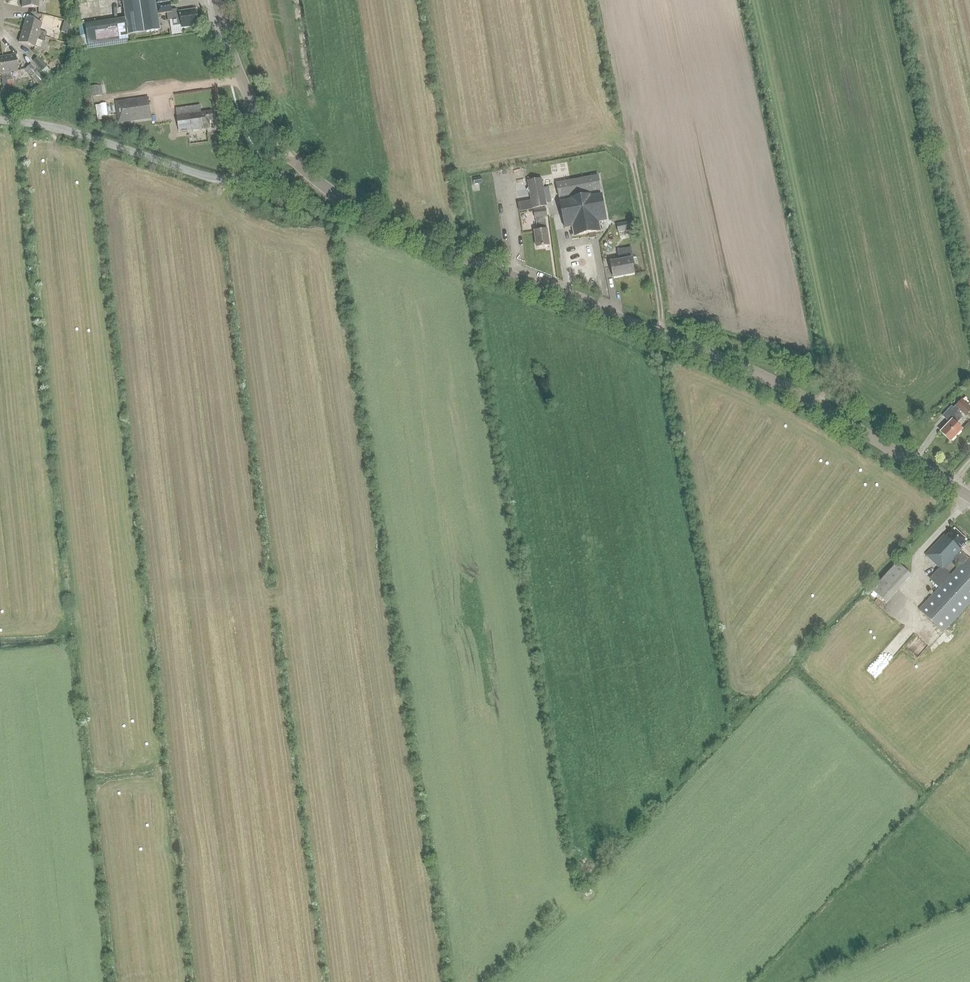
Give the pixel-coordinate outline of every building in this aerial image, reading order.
[(125,19),(127,35),(160,30),(157,15),(166,13),(167,21),(172,20),(173,26),(181,25),(181,29),(187,28),(187,26),(197,25),(195,11),(186,12),(186,10),(178,12),(176,10),(171,10),(169,0),(122,0),(125,19)] [(46,25),(60,29),(62,21),(49,17),(46,25)] [(25,19),(26,20),(23,31),(22,30),(22,31),(45,37),(47,33),(40,31),(42,24),(26,19),(25,19)] [(127,35),(125,19),(84,25),(87,45),(128,39),(127,35)] [(71,22),(65,20),(61,32),(67,34),(71,22)] [(44,42),(45,37),(22,31),(23,31),(19,42),(35,47),(37,40),(44,42)] [(3,57),(7,81),(11,80),(10,73),(18,71),(15,55),(14,55),(14,56),(3,57)] [(46,66),(38,57),(33,62),(41,71),(46,66)] [(30,65),(24,70),(34,80),(40,75),(30,65)] [(95,94),(104,94),(103,84),(94,85),(95,94)] [(151,117),(148,97),(116,101),(119,121),(151,117)] [(179,133),(203,129),(210,128),(209,121),(213,121),(212,112),(201,113),(200,105),(176,108),(179,133)] [(598,176),(557,184),(562,210),(561,210),(561,211),(562,211),(563,217),(562,217),(562,218),(563,218),(565,228),(572,227),(574,235),(571,236),(571,237),(603,231),(603,230),(601,230),(599,222),(606,221),(604,210),(605,210),(605,209),(604,209),(603,203),(604,203),(604,202),(603,202),(602,195),(601,190),(598,176)] [(551,185),(549,177),(542,179),(543,187),(551,185)] [(533,209),(547,206),(543,187),(542,179),(528,181),(533,209)] [(534,210),(535,218),(536,218),(545,217),(547,216),(546,208),(534,210)] [(547,230),(545,217),(536,218),(538,231),(535,231),(537,248),(549,246),(547,230)] [(635,229),(634,221),(617,224),(618,232),(635,229)] [(618,250),(619,261),(611,262),(614,278),(635,275),(633,265),(634,264),(631,248),(618,250)] [(962,400),(956,406),(965,415),(969,410),(969,408),(962,400)] [(963,418),(951,407),(942,416),(950,423),(941,432),(950,442),(962,430),(956,424),(963,418)] [(925,555),(940,569),(930,579),(939,587),(919,610),(943,632),(969,603),(969,559),(968,557),(967,558),(962,552),(960,549),(967,541),(954,529),(946,537),(944,535),(925,555)] [(876,589),(890,602),(916,575),(901,561),(876,589)]
